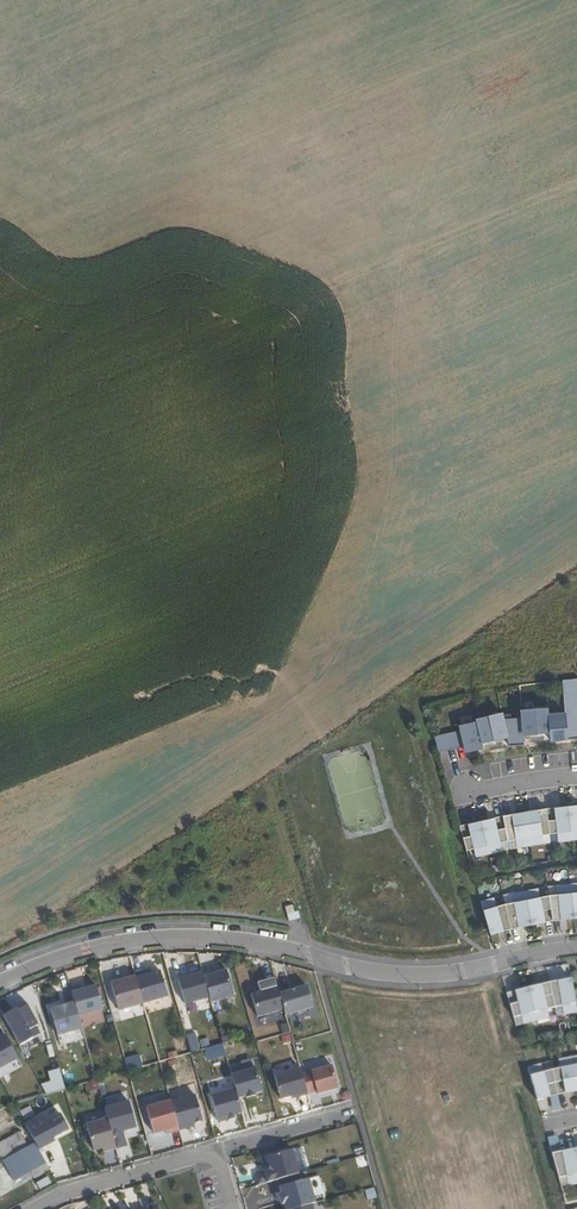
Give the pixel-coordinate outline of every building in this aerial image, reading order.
[(565,713),(548,714),(548,708),(521,710),(522,718),(503,719),(502,713),(476,719),(476,722),(460,725),(461,730),(434,737),(439,752),(465,746),(466,752),(482,748),(481,743),(507,737),(509,746),(524,745),(523,735),(550,733),(551,741),(576,739),(576,679),(563,680),(565,713)] [(459,826),(466,850),(474,848),(476,857),(488,854),(502,850),(500,842),(507,840),(515,838),(516,847),(530,845),(543,843),(542,834),(549,833),(557,832),(558,837),(558,841),(571,839),(576,839),(576,809),(575,810),(575,805),(568,805),(560,806),(561,811),(555,812),(555,807),(546,808),(537,809),(537,814),(532,815),(531,810),(524,811),(517,812),(518,817),(513,818),(512,813),(502,815),(493,817),(495,822),(489,823),(488,818),(481,820),(474,822),(475,826),(470,828),(469,823),(459,826)] [(481,901),(490,935),(498,933),(496,928),(502,927),(503,931),(511,929),(519,927),(518,923),(523,922),(524,926),(531,925),(539,923),(538,919),(543,918),(544,923),(553,921),(561,920),(561,915),(566,914),(567,919),(574,918),(576,918),(576,884),(570,884),(557,886),(558,895),(540,897),(538,889),(525,891),(512,894),(514,902),(496,907),(494,898),(481,901)] [(293,903),(284,906),(288,920),(298,917),(293,903)] [(160,970),(136,976),(144,1005),(168,998),(160,970)] [(227,972),(204,978),(210,1005),(234,998),(227,972)] [(136,976),(111,983),(119,1012),(144,1005),(136,976)] [(258,1016),(284,1009),(280,994),(275,977),(265,980),(268,989),(251,994),(258,1016)] [(513,1016),(521,1014),(523,1023),(549,1017),(547,1008),(563,1005),(564,1014),(576,1012),(576,1009),(571,978),(563,980),(564,984),(558,985),(558,981),(540,984),(541,988),(536,989),(535,985),(521,988),(522,993),(517,994),(516,989),(506,992),(513,1016)] [(96,986),(71,992),(74,1003),(78,1017),(103,1011),(96,986)] [(306,987),(280,994),(284,1009),(286,1017),(312,1010),(306,987)] [(74,1003),(50,1010),(58,1038),(82,1030),(78,1017),(74,1003)] [(28,1006),(5,1018),(20,1046),(33,1039),(29,1032),(39,1026),(28,1006)] [(521,1014),(513,1016),(516,1025),(523,1023),(521,1014)] [(190,1049),(199,1047),(195,1031),(187,1032),(190,1049)] [(0,1038),(0,1070),(17,1060),(4,1036),(0,1038)] [(552,1070),(543,1072),(541,1064),(528,1067),(537,1101),(544,1099),(543,1094),(548,1093),(549,1097),(558,1095),(566,1094),(565,1089),(570,1088),(571,1093),(576,1092),(576,1056),(572,1057),(559,1059),(561,1068),(552,1070)] [(302,1074),(308,1093),(317,1091),(317,1094),(338,1088),(332,1065),(302,1074)] [(302,1074),(301,1068),(274,1075),(281,1099),(291,1096),(292,1098),(308,1093),(302,1074)] [(262,1094),(255,1069),(231,1075),(234,1090),(237,1100),(262,1094)] [(42,1086),(46,1093),(65,1088),(60,1070),(50,1073),(53,1082),(42,1086)] [(237,1100),(234,1090),(212,1097),(220,1123),(242,1116),(237,1100)] [(195,1095),(171,1102),(179,1129),(179,1131),(203,1125),(195,1095)] [(129,1102),(104,1109),(107,1119),(112,1137),(137,1130),(129,1102)] [(179,1129),(171,1102),(147,1109),(154,1136),(179,1129)] [(25,1124),(39,1150),(50,1144),(48,1141),(69,1129),(60,1114),(45,1122),(41,1116),(25,1124)] [(112,1137),(107,1119),(86,1125),(94,1153),(115,1148),(112,1137)] [(26,1146),(18,1132),(0,1141),(0,1160),(26,1146)] [(271,1170),(274,1181),(349,1159),(343,1135),(296,1148),(298,1157),(284,1165),(271,1170)] [(7,1183),(28,1172),(31,1178),(49,1168),(35,1141),(26,1146),(0,1160),(0,1170),(7,1183)] [(129,1145),(118,1147),(120,1156),(131,1154),(129,1145)] [(552,1153),(559,1178),(566,1177),(568,1185),(576,1184),(576,1148),(568,1150),(569,1154),(563,1155),(562,1151),(552,1153)] [(38,1188),(50,1183),(47,1176),(35,1182),(38,1188)] [(310,1176),(280,1184),(287,1208),(313,1201),(316,1200),(310,1176)] [(367,1199),(377,1197),(374,1187),(364,1189),(367,1199)]
